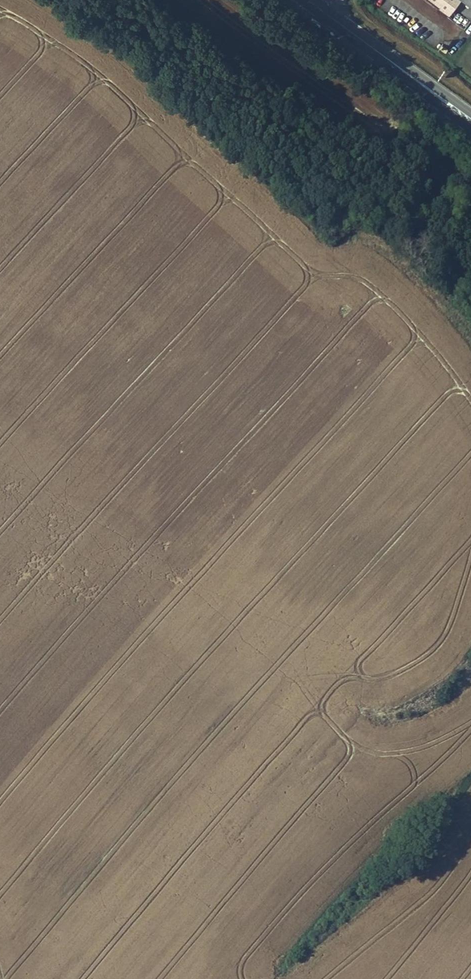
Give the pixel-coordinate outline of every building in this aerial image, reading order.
[(448,14),(459,0),(429,0),(448,14)]
